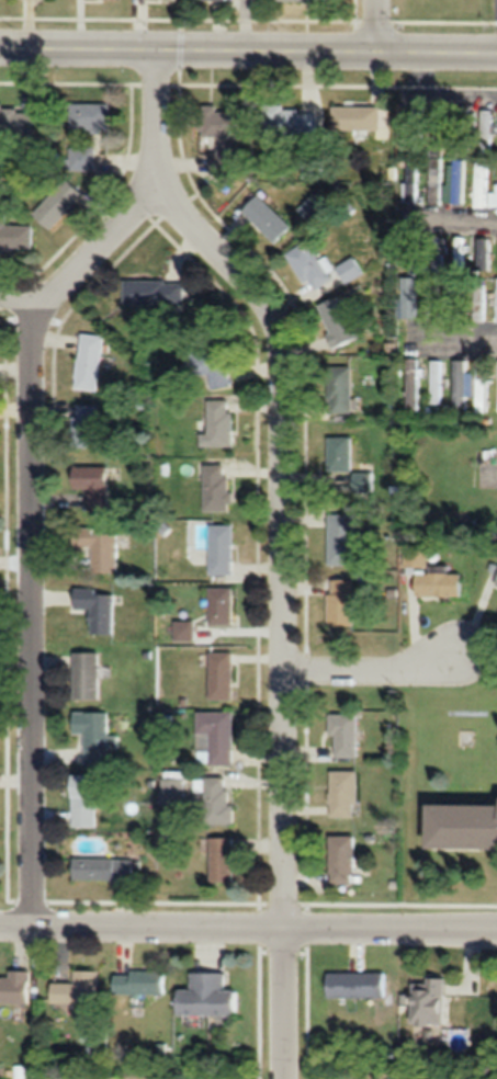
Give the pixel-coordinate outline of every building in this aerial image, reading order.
[(111,104),(72,104),(72,133),(111,133),(111,104)] [(36,106),(0,106),(0,132),(36,132),(36,106)] [(389,107),(334,107),(334,131),(379,131),(378,138),(389,138),(389,107)] [(424,107),(412,107),(412,157),(424,157),(424,107)] [(208,162),(239,162),(239,109),(208,109),(208,162)] [(479,154),(493,154),(493,110),(479,110),(479,154)] [(320,112),(269,112),(269,138),(320,139),(320,112)] [(457,150),(466,147),(461,132),(452,135),(457,150)] [(96,150),(70,150),(70,172),(96,172),(96,150)] [(441,159),(431,159),(431,203),(441,203),(441,159)] [(463,160),(451,160),(451,204),(463,204),(463,160)] [(405,203),(417,203),(417,164),(405,164),(405,203)] [(488,166),(478,166),(478,193),(488,193),(488,166)] [(85,197),(69,180),(34,215),(51,231),(85,197)] [(243,213),(275,245),(292,228),(260,196),(243,213)] [(34,250),(34,224),(0,224),(0,250),(34,250)] [(478,234),(478,274),(488,274),(488,234),(478,234)] [(465,238),(456,238),(456,270),(465,270),(465,238)] [(287,258),(315,294),(336,278),(307,242),(287,258)] [(442,274),(442,256),(431,256),(431,274),(442,274)] [(363,273),(352,259),(337,271),(348,285),(363,273)] [(125,305),(186,305),(186,281),(125,281),(125,305)] [(318,307),(336,349),(361,338),(343,297),(318,307)] [(77,388),(99,391),(105,337),(82,335),(77,388)] [(198,354),(204,392),(231,387),(225,350),(198,354)] [(407,359),(407,411),(419,411),(418,359),(407,359)] [(441,360),(431,360),(431,405),(441,405),(441,360)] [(453,407),(466,407),(466,361),(453,361),(453,407)] [(478,400),(489,400),(489,362),(478,362),(478,400)] [(353,414),(353,367),(327,367),(327,414),(353,414)] [(207,448),(233,448),(233,401),(207,401),(207,448)] [(76,447),(99,447),(99,404),(76,404),(76,447)] [(328,438),(328,472),(352,472),(352,438),(328,438)] [(205,512),(230,512),(230,464),(205,464),(205,512)] [(109,467),(74,467),(74,490),(89,490),(89,510),(109,510),(109,467)] [(329,566),(354,566),(354,514),(329,514),(329,566)] [(234,524),(210,524),(210,574),(234,574),(234,524)] [(94,549),(94,573),(117,572),(116,533),(85,534),(85,549),(94,549)] [(416,597),(461,597),(461,574),(416,574),(416,597)] [(354,627),(354,580),(329,580),(329,627),(354,627)] [(211,624),(234,624),(234,587),(211,587),(211,624)] [(93,609),(93,633),(115,634),(115,589),(76,589),(75,609),(93,609)] [(175,641),(195,641),(195,620),(175,620),(175,641)] [(76,699),(100,699),(100,651),(76,651),(76,699)] [(211,700),(234,700),(234,651),(211,651),(211,700)] [(75,733),(86,733),(85,764),(109,765),(109,749),(119,749),(119,736),(109,736),(109,711),(75,711),(75,733)] [(234,712),(199,712),(199,765),(234,765),(234,712)] [(358,715),(332,715),(332,759),(358,759),(358,715)] [(331,771),(331,818),(358,818),(358,771),(331,771)] [(75,828),(98,828),(98,775),(75,775),(75,828)] [(233,824),(233,788),(225,788),(225,778),(207,778),(207,824),(233,824)] [(162,779),(162,805),(184,805),(184,779),(162,779)] [(431,804),(431,849),(496,850),(496,804),(431,804)] [(355,835),(330,835),(330,884),(355,884),(355,835)] [(212,838),(212,883),(234,883),(234,838),(212,838)] [(75,880),(135,880),(135,859),(75,859),(75,880)] [(99,970),(77,970),(77,983),(54,983),(54,1003),(99,1003),(99,970)] [(8,971),(8,978),(0,978),(0,1003),(30,1003),(30,971),(8,971)] [(327,998),(383,998),(383,971),(327,971),(327,998)] [(166,996),(166,972),(117,972),(117,996),(166,996)] [(237,1015),(237,989),(227,989),(227,972),(192,972),(192,990),(180,990),(180,1015),(237,1015)] [(413,989),(412,1026),(445,1026),(446,979),(426,979),(426,989),(413,989)]
